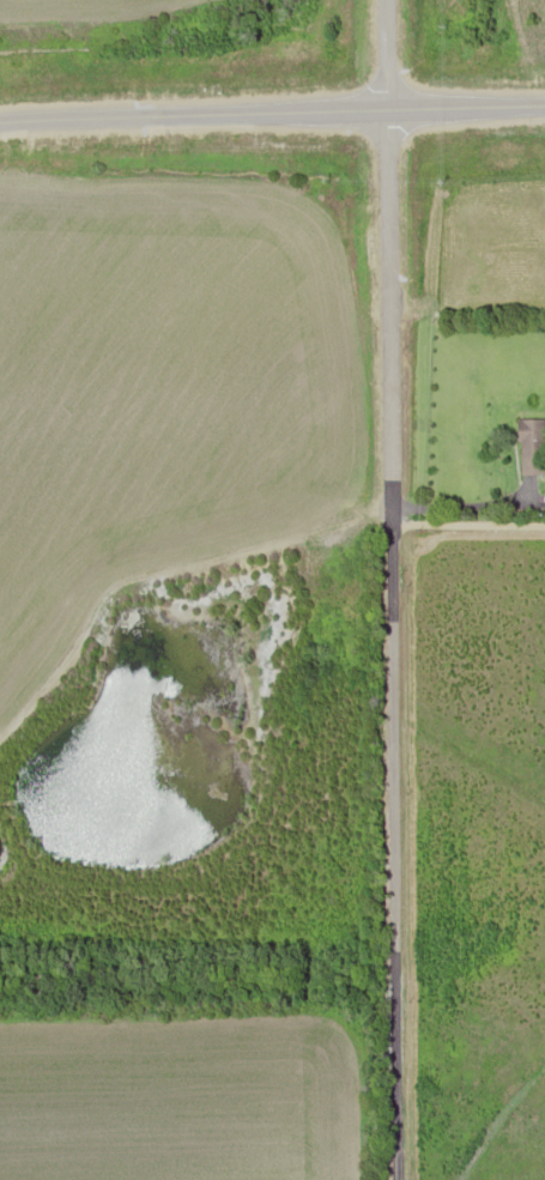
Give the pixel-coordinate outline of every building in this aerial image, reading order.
[(544,473),(544,418),(517,418),(517,473),(544,473)]
